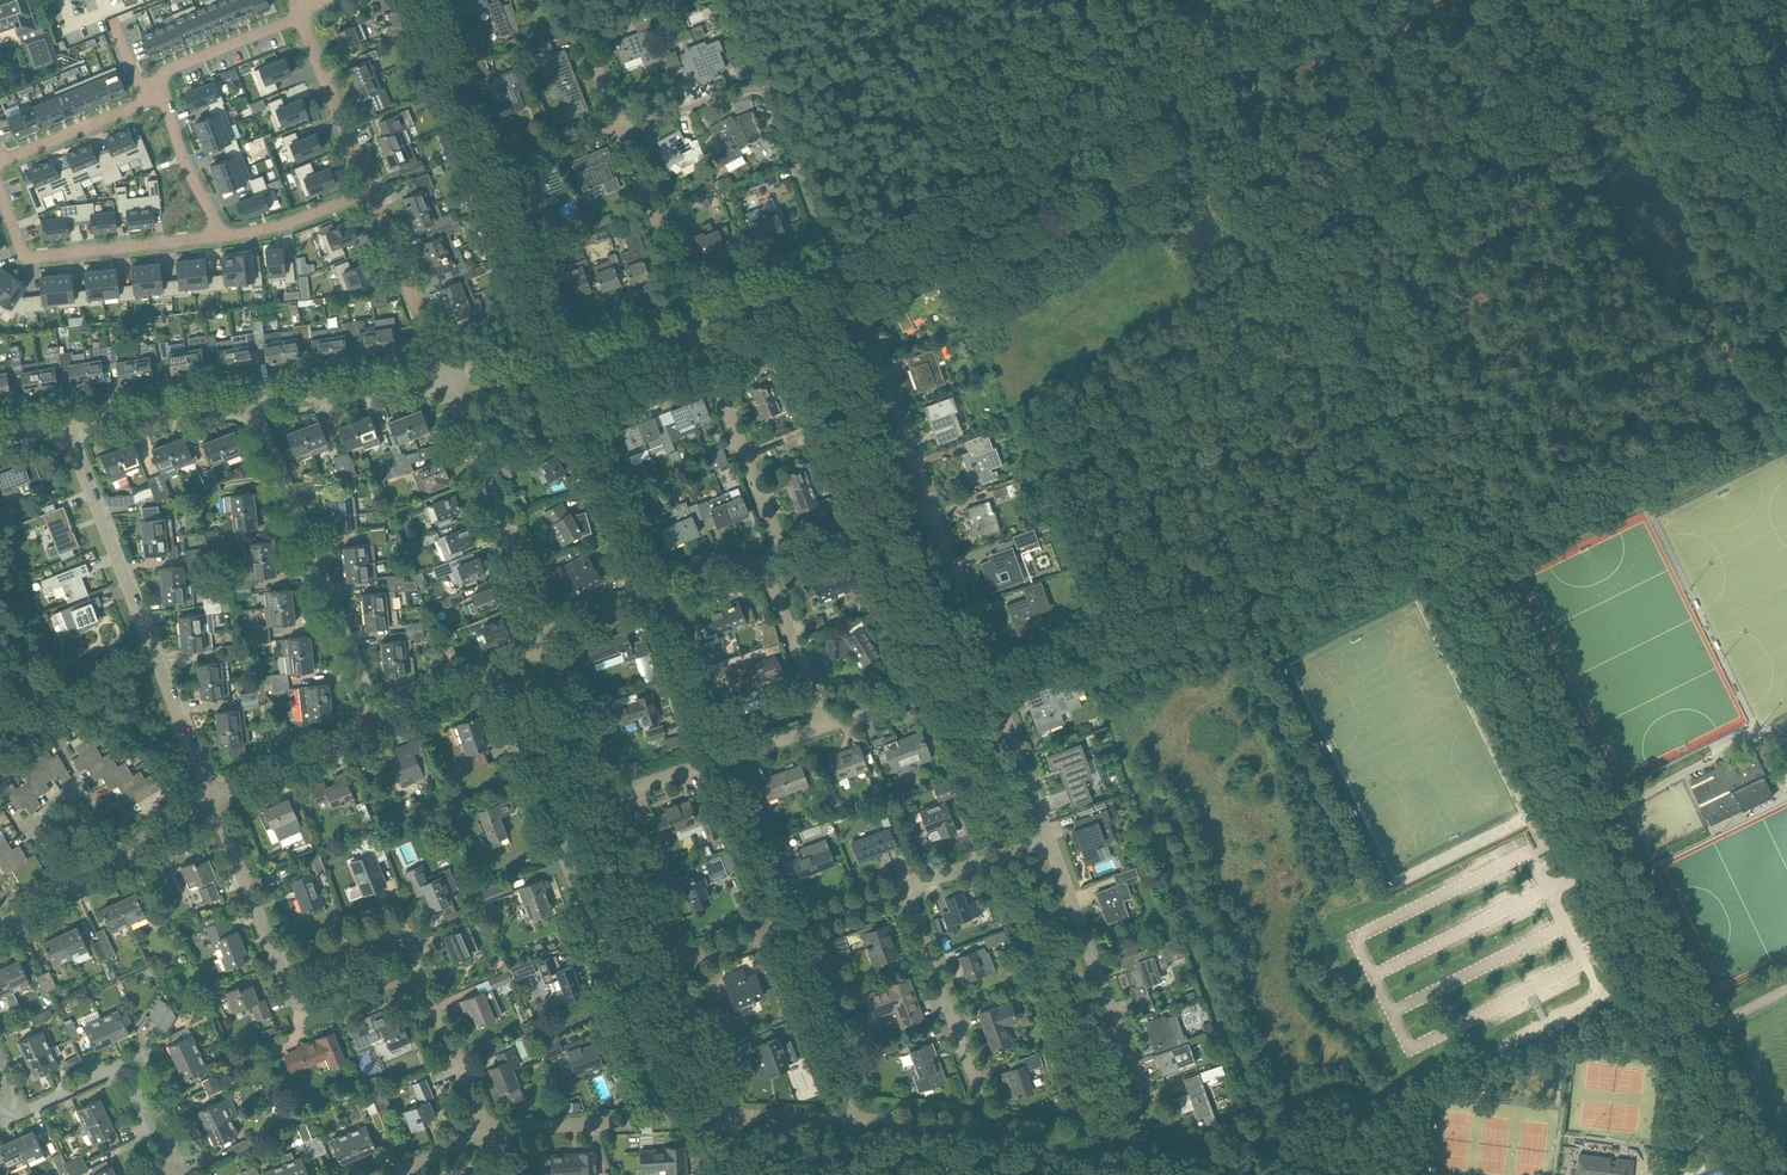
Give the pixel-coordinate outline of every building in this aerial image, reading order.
[(0,23),(14,19),(15,22),(14,22),(15,26),(16,26),(17,27),(19,35),(22,34),(28,32),(30,38),(44,34),(41,25),(36,27),(31,13),(34,12),(30,0),(29,0),(27,1),(27,0),(0,0),(0,23)] [(216,29),(227,25),(218,1),(217,0),(206,0),(205,1),(216,29)] [(227,25),(238,20),(229,0),(221,0),(218,1),(227,25)] [(248,16),(242,0),(229,0),(238,20),(248,16)] [(248,16),(259,12),(254,0),(242,0),(248,16)] [(270,7),(267,0),(254,0),(259,12),(270,7)] [(455,2),(454,2),(455,5),(456,5),(457,13),(456,13),(457,14),(488,7),(500,36),(501,36),(500,35),(503,34),(503,36),(512,32),(502,5),(501,5),(499,0),(454,0),(455,2)] [(216,29),(205,1),(204,1),(206,6),(197,10),(195,5),(194,5),(206,33),(216,29)] [(502,5),(512,32),(519,30),(511,2),(502,5)] [(183,9),(195,38),(206,33),(194,5),(183,9)] [(184,42),(185,42),(195,38),(183,9),(172,14),(175,21),(184,42)] [(389,37),(405,31),(396,10),(388,13),(392,24),(388,26),(386,30),(389,37)] [(655,32),(648,12),(634,17),(640,33),(619,41),(622,49),(618,50),(622,61),(629,59),(629,60),(632,59),(632,58),(642,54),(645,64),(658,59),(647,31),(651,29),(652,33),(655,32)] [(175,21),(165,26),(175,49),(186,44),(185,42),(184,42),(175,21)] [(360,41),(367,38),(361,23),(354,26),(336,33),(342,48),(360,41)] [(692,28),(696,38),(705,35),(701,24),(692,28)] [(175,49),(165,26),(154,30),(164,53),(175,49)] [(154,30),(142,35),(152,58),(164,53),(154,30)] [(408,39),(405,31),(389,37),(392,45),(408,39)] [(44,34),(30,38),(40,68),(58,62),(60,67),(82,60),(62,53),(62,54),(57,56),(48,32),(44,34)] [(415,50),(424,47),(418,32),(409,35),(415,50)] [(94,38),(85,42),(88,48),(97,45),(94,38)] [(550,40),(528,46),(534,63),(548,58),(551,65),(545,68),(548,76),(547,76),(548,77),(553,89),(559,86),(563,94),(564,94),(568,104),(569,104),(573,114),(583,110),(583,109),(585,108),(582,100),(583,99),(579,87),(577,88),(574,80),(575,79),(571,67),(570,68),(566,60),(568,60),(564,50),(555,54),(550,41),(550,40)] [(721,53),(717,43),(706,47),(704,43),(683,52),(685,55),(679,57),(683,68),(680,70),(687,88),(696,85),(697,87),(718,79),(716,74),(725,71),(718,54),(721,53)] [(350,68),(356,82),(374,75),(369,61),(378,57),(375,49),(360,56),(363,63),(350,68)] [(681,64),(675,50),(665,54),(670,68),(681,64)] [(291,73),(285,58),(254,70),(264,94),(278,89),(275,80),(291,73)] [(486,58),(471,62),(473,71),(488,68),(486,58)] [(415,61),(406,64),(413,71),(418,69),(415,61)] [(113,97),(126,91),(116,66),(103,72),(113,97)] [(747,66),(725,70),(727,81),(749,77),(747,66)] [(235,68),(230,70),(232,77),(233,80),(239,78),(235,68)] [(486,80),(498,110),(502,109),(502,110),(507,108),(507,107),(512,105),(514,112),(525,108),(518,91),(525,88),(517,68),(486,80)] [(91,77),(101,102),(113,97),(103,72),(91,77)] [(380,90),(374,75),(356,82),(362,97),(370,94),(376,109),(391,103),(384,88),(380,90)] [(91,77),(79,81),(89,107),(101,102),(91,77)] [(77,111),(89,107),(79,81),(67,86),(77,111)] [(208,102),(210,107),(210,109),(223,104),(224,103),(216,81),(185,93),(191,108),(208,102)] [(77,111),(67,86),(54,91),(55,94),(65,117),(77,111)] [(55,94),(43,99),(44,102),(53,121),(65,117),(55,94)] [(413,100),(416,108),(432,102),(429,94),(413,100)] [(307,111),(308,111),(304,101),(303,102),(302,99),(285,105),(282,97),(268,103),(277,127),(308,114),(307,111)] [(53,121),(44,102),(34,106),(42,126),(53,121)] [(20,109),(21,111),(29,131),(42,126),(34,106),(33,103),(20,109)] [(195,123),(200,137),(228,126),(231,125),(223,104),(210,109),(210,107),(209,108),(212,116),(195,123)] [(537,105),(531,107),(533,113),(540,111),(537,105)] [(16,136),(29,131),(21,111),(8,116),(16,136)] [(740,150),(749,144),(749,143),(755,140),(754,139),(762,136),(752,111),(738,116),(739,118),(733,120),(731,115),(709,127),(714,136),(712,137),(711,137),(713,141),(707,145),(718,166),(742,154),(740,150)] [(385,135),(379,137),(382,145),(380,146),(382,151),(384,150),(385,152),(408,143),(411,142),(400,113),(380,121),(385,135)] [(233,139),(228,126),(200,137),(206,151),(222,144),(225,152),(239,146),(236,138),(233,139)] [(153,165),(142,137),(134,140),(129,129),(117,134),(129,162),(139,157),(144,169),(153,165)] [(697,161),(698,163),(705,160),(697,139),(691,142),(690,139),(685,137),(684,138),(679,129),(657,141),(665,154),(661,156),(667,166),(668,166),(667,165),(675,161),(682,167),(697,161)] [(442,144),(449,141),(445,130),(437,133),(442,144)] [(299,140),(296,132),(282,137),(291,161),(322,149),(316,133),(299,140)] [(117,134),(105,139),(110,150),(103,153),(114,181),(123,177),(118,166),(129,162),(117,134)] [(769,135),(761,138),(764,145),(772,142),(769,135)] [(408,143),(385,152),(391,167),(401,163),(403,168),(401,169),(404,177),(424,168),(421,161),(416,162),(408,143)] [(96,156),(91,145),(79,149),(90,177),(101,173),(105,185),(114,181),(103,153),(96,156)] [(216,179),(247,167),(239,146),(225,152),(228,159),(211,165),(216,179)] [(616,176),(612,178),(607,165),(605,165),(604,163),(613,159),(607,146),(571,161),(576,174),(577,173),(583,189),(588,187),(589,188),(591,188),(591,186),(603,182),(607,193),(621,187),(616,176)] [(65,169),(76,197),(85,193),(80,182),(90,177),(79,149),(67,154),(72,166),(65,169)] [(53,160),(41,165),(52,193),(63,189),(67,200),(76,197),(65,169),(57,172),(53,160)] [(306,196),(336,184),(330,168),(315,173),(310,162),(294,168),(306,196)] [(29,170),(34,181),(26,184),(37,212),(47,209),(42,197),(52,193),(41,165),(29,170)] [(438,165),(432,168),(434,174),(441,171),(438,165)] [(533,209),(568,195),(556,165),(521,178),(533,209)] [(247,167),(216,179),(221,192),(249,181),(252,189),(266,183),(263,175),(252,179),(247,167)] [(429,179),(427,174),(429,173),(428,172),(413,179),(418,192),(404,198),(410,214),(430,206),(437,204),(436,203),(433,204),(428,190),(434,187),(430,178),(429,179)] [(747,190),(767,183),(764,175),(744,181),(747,190)] [(729,176),(717,180),(720,190),(732,186),(729,176)] [(148,180),(149,195),(138,197),(142,227),(154,225),(153,213),(161,212),(158,179),(148,180)] [(266,183),(252,189),(254,196),(238,202),(244,218),(271,207),(266,192),(269,191),(266,183)] [(119,217),(128,216),(129,228),(142,227),(138,197),(127,198),(126,186),(116,187),(119,217)] [(708,198),(702,200),(701,197),(672,207),(675,217),(710,205),(708,198)] [(772,197),(767,199),(758,216),(760,220),(749,224),(755,240),(783,230),(772,197)] [(80,221),(92,220),(93,232),(117,229),(115,212),(95,214),(94,202),(78,204),(80,221)] [(80,221),(78,204),(62,206),(63,218),(43,220),(45,237),(69,235),(67,223),(80,221)] [(437,204),(430,206),(410,214),(416,229),(431,223),(434,231),(449,225),(445,215),(442,216),(437,204)] [(609,214),(598,219),(601,227),(612,222),(609,214)] [(461,226),(458,221),(449,225),(451,230),(461,226)] [(703,231),(694,235),(702,255),(706,254),(705,252),(724,244),(721,237),(729,233),(726,225),(714,230),(710,221),(701,225),(703,231)] [(331,259),(345,253),(342,245),(358,238),(352,222),(344,226),(344,224),(334,228),(335,229),(330,231),(323,234),(321,235),(331,259)] [(328,225),(320,228),(323,234),(330,231),(328,225)] [(422,243),(429,260),(455,250),(449,235),(452,233),(451,230),(449,225),(434,231),(436,237),(422,243)] [(609,236),(607,228),(593,232),(595,239),(609,236)] [(638,230),(623,233),(629,250),(620,253),(631,283),(650,276),(644,261),(648,259),(638,230)] [(556,248),(579,243),(578,236),(554,241),(556,248)] [(266,249),(269,280),(285,278),(286,283),(295,282),(293,261),(284,262),(282,247),(280,247),(280,246),(269,247),(270,248),(266,249)] [(458,248),(455,250),(429,260),(434,274),(449,268),(452,276),(467,270),(458,248)] [(239,284),(254,283),(254,285),(263,285),(261,270),(253,271),(251,253),(248,253),(248,252),(238,253),(238,254),(236,255),(239,284)] [(601,289),(620,282),(617,273),(622,271),(615,252),(607,255),(612,267),(595,273),(601,289)] [(222,256),(224,274),(215,275),(217,290),(226,289),(226,286),(239,284),(236,255),(222,256)] [(215,275),(207,276),(205,258),(191,260),(195,292),(217,290),(215,275)] [(567,286),(568,286),(572,296),(579,293),(580,296),(592,292),(587,279),(592,277),(585,258),(568,265),(570,270),(561,273),(564,281),(565,281),(567,286)] [(186,287),(193,287),(194,292),(195,292),(191,260),(177,261),(179,279),(170,280),(172,295),(187,293),(186,287)] [(297,276),(307,275),(305,260),(296,261),(297,276)] [(344,290),(375,278),(368,262),(352,269),(348,260),(334,266),(344,290)] [(146,265),(149,294),(150,294),(149,292),(162,290),(163,296),(172,295),(170,280),(162,281),(160,263),(146,265)] [(149,294),(146,265),(132,266),(134,284),(126,285),(128,300),(136,299),(136,296),(149,294)] [(470,269),(473,277),(478,275),(475,267),(470,269)] [(0,268),(0,297),(13,276),(11,275),(12,274),(4,268),(3,270),(0,268)] [(128,300),(126,285),(118,286),(116,268),(101,270),(104,297),(118,295),(119,301),(128,300)] [(87,289),(80,290),(82,305),(90,304),(89,298),(104,297),(101,270),(85,272),(87,289)] [(440,289),(447,305),(473,295),(467,280),(471,279),(467,270),(452,276),(455,283),(440,289)] [(903,331),(914,326),(912,322),(937,308),(949,330),(959,325),(953,314),(953,313),(941,290),(944,289),(935,272),(916,282),(923,294),(903,304),(902,303),(891,309),(895,315),(894,316),(895,319),(896,318),(903,331)] [(59,308),(82,305),(80,290),(73,291),(71,273),(56,275),(59,308)] [(44,306),(58,305),(59,308),(56,275),(40,277),(42,295),(34,295),(35,310),(45,309),(44,306)] [(0,297),(0,306),(14,315),(16,311),(23,315),(26,311),(35,310),(34,295),(26,296),(26,298),(25,298),(20,294),(26,285),(13,276),(0,297)] [(375,281),(368,284),(371,291),(378,288),(375,281)] [(355,299),(354,295),(354,294),(347,295),(347,296),(348,302),(352,302),(355,299)] [(386,295),(371,297),(373,307),(388,304),(386,295)] [(473,295),(447,305),(453,320),(467,314),(470,321),(486,315),(479,297),(475,299),(473,295)] [(163,318),(154,318),(155,326),(163,326),(163,318)] [(349,321),(352,338),(359,337),(362,352),(379,350),(376,329),(375,326),(364,327),(363,319),(349,321)] [(341,326),(327,328),(332,357),(347,355),(345,339),(352,338),(349,321),(341,322),(341,326)] [(311,324),(302,325),(304,341),(311,340),(314,360),(332,357),(327,328),(312,330),(311,324)] [(278,332),(284,361),(300,358),(297,342),(304,341),(302,325),(293,326),(293,330),(278,332)] [(376,329),(379,350),(395,347),(391,326),(376,329)] [(254,333),(256,349),(264,348),(267,363),(284,361),(278,332),(278,331),(263,334),(262,331),(254,333)] [(215,333),(206,334),(209,351),(216,350),(219,370),(237,368),(232,339),(216,342),(215,333)] [(237,368),(252,365),(250,350),(256,349),(254,333),(232,336),(232,339),(237,368)] [(189,348),(185,349),(189,371),(205,368),(202,353),(209,351),(206,334),(187,338),(189,348)] [(144,341),(140,346),(141,348),(132,350),(137,379),(152,376),(150,361),(157,360),(154,343),(147,344),(146,343),(144,341)] [(172,373),(189,371),(185,349),(184,349),(183,342),(168,345),(167,341),(159,342),(162,359),(169,358),(172,373)] [(37,361),(21,363),(20,356),(22,355),(21,350),(19,349),(18,343),(10,344),(12,358),(15,375),(22,374),(24,392),(32,391),(33,394),(42,392),(42,389),(37,361)] [(37,361),(42,389),(57,387),(55,371),(62,370),(59,353),(58,344),(47,346),(44,350),(45,359),(37,361)] [(121,351),(122,360),(117,360),(115,344),(106,345),(109,363),(116,361),(119,382),(137,379),(132,350),(121,351)] [(100,358),(86,360),(89,382),(105,379),(102,364),(109,363),(106,345),(98,347),(100,358)] [(911,357),(906,359),(918,392),(945,383),(937,362),(944,359),(939,347),(914,356),(914,354),(910,355),(911,357)] [(73,351),(59,353),(62,370),(69,369),(72,385),(89,382),(86,360),(75,362),(73,351)] [(776,374),(786,370),(781,356),(771,359),(776,374)] [(13,365),(12,358),(3,359),(4,365),(0,365),(0,394),(10,392),(7,377),(15,375),(13,365)] [(751,400),(753,405),(784,393),(771,371),(758,379),(761,385),(752,389),(755,398),(751,400)] [(790,409),(784,393),(753,405),(759,418),(773,413),(774,415),(790,409)] [(968,422),(958,393),(925,405),(939,443),(963,434),(960,425),(968,422)] [(687,403),(686,403),(696,429),(697,429),(694,422),(710,415),(702,397),(687,403)] [(696,429),(686,403),(671,409),(676,421),(668,424),(673,438),(696,429)] [(421,409),(404,416),(412,437),(429,430),(421,409)] [(370,415),(353,422),(362,443),(365,452),(382,445),(370,415)] [(412,437),(404,416),(389,422),(397,443),(412,437)] [(647,449),(662,444),(665,451),(674,448),(665,425),(657,429),(653,417),(644,420),(645,423),(638,425),(637,423),(647,449)] [(319,421),(302,428),(313,455),(329,449),(326,442),(327,441),(319,421)] [(362,443),(353,422),(338,428),(346,449),(362,443)] [(647,449),(637,423),(629,426),(629,429),(623,431),(622,429),(614,432),(624,458),(647,449)] [(784,442),(805,434),(802,427),(782,435),(784,442)] [(313,455),(302,428),(287,434),(298,461),(309,457),(313,455)] [(218,437),(227,458),(243,452),(235,430),(218,437)] [(805,434),(784,442),(787,449),(808,441),(805,434)] [(995,447),(990,449),(984,434),(965,441),(967,448),(972,447),(975,454),(971,456),(969,451),(961,454),(970,480),(971,480),(970,478),(980,474),(983,483),(999,477),(996,470),(992,472),(990,468),(1002,464),(995,447)] [(184,436),(168,443),(176,464),(192,457),(184,436)] [(227,458),(218,437),(203,443),(211,464),(227,458)] [(133,442),(116,449),(125,470),(142,463),(133,442)] [(178,470),(176,464),(168,443),(152,449),(161,473),(154,476),(160,491),(168,488),(164,479),(167,478),(168,474),(178,470)] [(398,465),(405,462),(399,446),(391,449),(398,465)] [(419,458),(435,454),(433,446),(417,449),(419,458)] [(708,453),(711,461),(725,455),(722,447),(708,453)] [(106,475),(108,474),(111,480),(126,474),(125,470),(116,449),(101,455),(106,468),(104,469),(106,475)] [(384,452),(390,467),(398,465),(391,449),(384,452)] [(565,471),(554,454),(551,456),(547,450),(527,462),(531,469),(539,464),(550,481),(565,471)] [(668,453),(670,457),(673,458),(679,456),(677,450),(676,450),(668,453)] [(348,452),(341,455),(347,471),(354,468),(348,452)] [(333,458),(340,474),(347,471),(341,455),(333,458)] [(728,463),(725,455),(711,461),(714,469),(728,463)] [(0,472),(0,482),(4,492),(15,488),(14,485),(30,480),(33,489),(43,485),(33,457),(32,457),(33,459),(24,462),(23,460),(15,464),(14,464),(14,466),(14,467),(0,472)] [(517,473),(511,457),(501,461),(507,476),(517,473)] [(689,460),(685,459),(681,461),(685,470),(692,467),(689,460)] [(405,462),(398,465),(390,467),(393,476),(413,469),(410,460),(405,462)] [(448,482),(446,476),(447,476),(441,460),(419,468),(421,473),(414,475),(420,491),(428,488),(429,490),(448,482)] [(784,478),(787,484),(785,485),(787,490),(820,478),(820,477),(818,478),(812,461),(806,463),(807,466),(785,475),(786,477),(784,478)] [(713,469),(710,462),(705,464),(708,472),(713,469)] [(212,486),(219,483),(213,467),(206,470),(212,486)] [(231,470),(232,478),(249,476),(248,468),(231,470)] [(354,468),(347,471),(340,474),(342,481),(357,475),(354,468)] [(198,473),(204,488),(212,486),(206,470),(198,473)] [(320,480),(320,472),(303,473),(304,482),(320,480)] [(637,490),(659,481),(655,473),(633,481),(637,490)] [(147,479),(153,495),(160,491),(154,476),(147,479)] [(820,478),(787,490),(793,504),(795,503),(798,511),(817,503),(814,495),(822,492),(818,483),(821,482),(820,478)] [(219,483),(212,486),(204,488),(207,497),(222,491),(219,483)] [(1017,494),(1013,483),(992,490),(995,498),(1008,493),(1010,497),(1017,494)] [(160,491),(153,495),(156,502),(171,496),(168,488),(160,491)] [(722,494),(732,520),(748,514),(738,488),(728,492),(729,494),(723,496),(722,494)] [(232,511),(255,509),(253,492),(230,495),(223,496),(225,512),(232,511)] [(118,504),(135,502),(134,494),(117,496),(118,504)] [(732,520),(722,494),(699,503),(705,517),(713,514),(717,526),(718,526),(717,523),(723,521),(724,523),(732,520)] [(327,517),(357,513),(355,495),(324,499),(327,517)] [(439,519),(461,511),(455,495),(433,504),(439,519)] [(822,500),(828,514),(835,511),(830,497),(822,500)] [(426,499),(400,509),(403,517),(429,507),(426,499)] [(989,501),(966,508),(970,522),(967,523),(970,534),(979,532),(980,537),(998,532),(989,501)] [(46,513),(23,522),(27,531),(48,523),(56,544),(46,548),(49,558),(60,554),(62,560),(69,557),(76,554),(75,554),(73,549),(79,546),(74,532),(73,532),(71,527),(72,526),(70,523),(64,506),(56,509),(54,504),(54,503),(54,502),(43,506),(46,513)] [(563,544),(581,533),(582,535),(592,532),(586,511),(571,515),(569,513),(562,502),(544,513),(563,544)] [(673,514),(683,540),(683,539),(682,537),(689,534),(690,537),(699,533),(694,522),(702,519),(696,503),(672,513),(673,514)] [(255,509),(232,511),(234,530),(257,527),(255,509)] [(664,536),(668,546),(683,540),(673,514),(658,520),(654,510),(646,514),(656,540),(657,539),(664,536)] [(357,513),(327,517),(328,533),(359,530),(357,513)] [(164,519),(164,518),(141,521),(143,539),(173,536),(171,519),(164,519)] [(368,528),(368,536),(385,534),(384,526),(368,528)] [(440,539),(437,540),(439,545),(440,545),(445,559),(444,559),(444,560),(463,553),(461,547),(473,542),(470,535),(472,535),(469,528),(468,528),(467,527),(447,535),(447,534),(439,537),(440,539)] [(215,539),(232,537),(231,529),(227,530),(225,528),(218,529),(217,531),(214,531),(212,530),(208,530),(206,532),(207,539),(215,539)] [(1012,535),(1018,550),(1039,543),(1033,528),(1012,535)] [(437,531),(421,537),(424,545),(437,540),(440,539),(439,537),(437,531)] [(345,565),(375,561),(373,544),(386,542),(385,534),(368,536),(369,543),(343,546),(345,565)] [(141,539),(142,550),(145,550),(145,555),(167,553),(168,557),(179,556),(177,545),(174,545),(173,536),(143,539),(141,539)] [(232,537),(215,539),(216,547),(233,545),(232,537)] [(250,543),(252,559),(274,557),(272,540),(250,543)] [(980,563),(991,592),(1025,579),(1012,546),(995,552),(996,556),(980,563)] [(186,558),(203,556),(202,548),(185,550),(186,558)] [(579,588),(581,592),(602,580),(590,561),(586,554),(566,566),(577,586),(576,586),(578,589),(579,588)] [(699,555),(691,557),(694,565),(702,563),(699,555)] [(203,556),(186,558),(187,566),(204,564),(203,556)] [(252,559),(245,560),(246,578),(276,575),(274,557),(252,559)] [(485,573),(479,557),(451,568),(452,570),(451,570),(457,584),(485,573)] [(377,578),(375,561),(345,565),(347,581),(377,578)] [(448,562),(433,568),(436,576),(451,570),(452,570),(451,568),(448,562)] [(68,602),(88,594),(81,576),(90,573),(86,563),(41,580),(46,591),(62,585),(68,602)] [(160,568),(162,587),(186,584),(184,566),(160,568)] [(826,574),(835,596),(852,589),(855,595),(867,590),(862,577),(855,580),(850,569),(841,573),(839,569),(826,574)] [(417,581),(425,578),(422,572),(414,575),(417,581)] [(386,576),(387,584),(403,582),(402,574),(386,576)] [(835,596),(826,574),(821,576),(822,580),(813,584),(805,588),(808,596),(817,593),(820,602),(835,596)] [(224,588),(234,587),(245,586),(244,578),(224,580),(224,588)] [(1050,604),(1044,606),(1047,614),(1060,610),(1049,580),(1036,585),(1043,602),(1048,600),(1050,604)] [(362,594),(364,612),(393,609),(392,597),(395,596),(395,591),(404,590),(403,582),(387,584),(388,591),(362,594)] [(194,603),(192,583),(186,584),(162,587),(164,603),(184,601),(185,604),(194,603)] [(251,585),(245,586),(234,587),(235,595),(252,593),(251,585)] [(269,590),(271,607),(293,604),(291,588),(269,590)] [(469,604),(473,613),(497,603),(491,588),(472,595),(475,602),(469,604)] [(461,592),(447,598),(450,605),(464,600),(461,592)] [(102,605),(98,595),(60,610),(68,630),(79,626),(82,631),(101,619),(98,612),(96,613),(94,608),(102,605)] [(203,598),(204,605),(221,603),(220,596),(203,598)] [(1006,605),(1018,638),(1027,635),(1029,634),(1033,632),(1028,618),(1037,615),(1030,597),(1006,605)] [(724,606),(732,628),(754,619),(749,605),(741,609),(738,601),(724,606)] [(221,603),(204,605),(205,613),(209,613),(209,614),(213,613),(222,612),(221,604),(221,603)] [(293,604),(271,607),(266,607),(268,625),(252,627),(253,634),(270,632),(269,625),(295,623),(293,604)] [(732,628),(724,606),(719,608),(720,612),(703,619),(707,628),(715,625),(718,633),(725,631),(728,640),(736,637),(732,628)] [(393,609),(364,612),(366,629),(395,625),(393,609)] [(50,620),(47,612),(40,614),(43,622),(50,620)] [(861,617),(865,626),(878,621),(875,612),(861,617)] [(210,630),(209,614),(209,613),(205,613),(179,616),(181,634),(210,630)] [(824,623),(822,615),(804,622),(807,629),(824,623)] [(503,619),(489,624),(487,618),(489,617),(489,616),(467,625),(470,632),(475,630),(477,636),(484,633),(488,642),(490,646),(489,646),(490,647),(504,641),(503,641),(502,637),(509,634),(506,627),(508,627),(509,627),(506,619),(505,620),(504,621),(503,619)] [(772,621),(763,623),(763,646),(779,641),(772,621)] [(406,632),(423,630),(422,622),(405,623),(406,632)] [(865,667),(881,658),(861,627),(847,637),(846,635),(839,637),(839,639),(827,639),(827,657),(839,657),(839,655),(854,651),(865,667)] [(210,630),(181,634),(183,651),(212,647),(210,630)] [(383,660),(410,657),(409,650),(412,646),(411,639),(424,638),(423,630),(406,632),(407,639),(381,642),(383,660)] [(621,652),(622,651),(626,661),(634,658),(643,683),(659,678),(645,640),(630,645),(625,631),(589,644),(592,651),(589,652),(592,660),(620,650),(621,652)] [(271,639),(270,632),(253,634),(254,641),(271,639)] [(443,643),(453,639),(450,633),(440,637),(443,643)] [(286,654),(286,655),(312,652),(310,636),(281,639),(282,645),(288,645),(289,654),(286,654)] [(764,647),(766,655),(781,650),(778,642),(764,647)] [(222,646),(223,653),(239,651),(238,644),(222,646)] [(451,645),(444,647),(449,660),(456,657),(451,645)] [(720,659),(723,658),(721,655),(719,656),(717,650),(713,652),(711,646),(700,650),(705,663),(719,657),(720,659)] [(437,647),(429,650),(435,666),(443,663),(437,647)] [(197,664),(199,682),(228,678),(229,678),(227,661),(240,660),(239,651),(223,653),(224,661),(197,664)] [(273,674),(274,681),(290,680),(290,673),(314,670),(312,652),(286,655),(288,672),(273,674)] [(581,661),(588,659),(586,654),(580,657),(573,660),(576,666),(580,665),(581,661)] [(394,675),(395,683),(416,680),(413,657),(410,657),(383,660),(385,676),(394,675)] [(734,690),(781,673),(775,657),(728,674),(734,690)] [(433,672),(431,676),(432,680),(439,677),(436,671),(433,672)] [(270,675),(264,676),(267,691),(273,690),(270,675)] [(228,678),(199,682),(201,698),(230,695),(228,678)] [(291,688),(290,680),(274,681),(275,690),(291,688)] [(1025,695),(1037,729),(1046,726),(1048,731),(1049,731),(1048,729),(1062,724),(1057,712),(1069,708),(1066,700),(1075,697),(1069,680),(1053,686),(1053,684),(1052,685),(1053,687),(1048,689),(1047,687),(1025,695)] [(300,703),(330,700),(328,683),(306,686),(298,687),(300,703)] [(729,700),(725,691),(717,694),(720,703),(729,700)] [(241,701),(258,699),(257,692),(241,693),(241,701)] [(625,697),(624,697),(626,703),(615,707),(621,724),(632,720),(631,718),(641,715),(644,724),(660,719),(652,694),(636,699),(635,695),(625,698),(625,697)] [(216,712),(218,730),(245,727),(243,708),(259,707),(258,699),(241,701),(242,709),(216,712)] [(330,700),(300,703),(302,721),(310,720),(332,718),(330,700)] [(481,749),(487,747),(481,731),(485,729),(480,716),(473,719),(472,717),(470,717),(471,719),(460,723),(467,742),(463,743),(467,753),(464,754),(470,771),(487,765),(481,749)] [(290,734),(284,718),(277,721),(283,737),(290,734)] [(275,740),(283,737),(277,721),(269,724),(275,740)] [(648,730),(651,739),(665,735),(662,726),(648,730)] [(250,742),(248,727),(245,727),(218,730),(220,746),(224,746),(224,748),(229,748),(230,757),(246,755),(245,743),(250,742)] [(921,732),(897,741),(895,736),(882,741),(892,767),(919,757),(920,761),(930,757),(921,732)] [(72,759),(76,765),(99,751),(96,746),(103,741),(98,733),(75,747),(79,755),(72,759)] [(405,755),(390,762),(398,779),(411,772),(414,779),(430,772),(424,758),(425,757),(417,739),(401,747),(405,755)] [(39,754),(53,777),(61,773),(65,780),(71,776),(58,754),(60,752),(52,740),(48,742),(51,748),(52,747),(56,754),(51,756),(47,749),(39,754)] [(1081,745),(1047,757),(1052,773),(1053,772),(1053,771),(1059,769),(1073,806),(1072,807),(1072,808),(1092,801),(1091,800),(1090,800),(1083,780),(1091,777),(1085,762),(1087,761),(1081,745)] [(841,757),(840,754),(829,758),(830,762),(830,764),(831,764),(837,780),(848,776),(848,774),(865,767),(866,770),(867,769),(859,746),(857,747),(858,750),(841,757)] [(26,762),(35,756),(32,751),(23,757),(26,762)] [(87,767),(91,774),(114,759),(110,752),(102,757),(99,751),(76,765),(79,771),(87,767)] [(1731,765),(1729,762),(1691,780),(1692,784),(1690,785),(1698,800),(1700,799),(1701,802),(1699,803),(1707,818),(1708,818),(1711,825),(1743,810),(1744,811),(1751,807),(1751,806),(1773,795),(1765,779),(1766,778),(1765,776),(1766,775),(1758,760),(1755,753),(1731,765)] [(46,782),(53,777),(39,754),(31,759),(36,767),(29,771),(43,793),(50,789),(46,782)] [(102,776),(106,783),(129,768),(125,761),(118,766),(114,759),(91,774),(95,781),(102,776)] [(141,764),(145,770),(151,766),(147,760),(141,764)] [(566,762),(560,764),(562,770),(568,768),(566,762)] [(808,785),(800,765),(761,780),(768,799),(808,785)] [(117,785),(122,792),(144,777),(140,771),(133,775),(129,768),(106,783),(110,790),(117,785)] [(37,797),(43,793),(29,771),(23,775),(27,782),(22,785),(35,808),(41,805),(37,797)] [(338,782),(326,788),(324,782),(312,788),(318,801),(329,796),(334,805),(353,796),(343,774),(335,777),(338,782)] [(133,794),(137,802),(161,788),(156,780),(149,784),(144,777),(122,792),(126,799),(133,794)] [(3,787),(17,809),(25,805),(29,812),(35,808),(22,785),(17,788),(12,781),(3,787)] [(953,795),(949,781),(934,786),(939,800),(953,795)] [(886,798),(881,783),(872,786),(877,801),(886,798)] [(139,820),(162,806),(158,800),(166,796),(161,788),(137,802),(142,809),(135,814),(139,820)] [(911,802),(909,796),(899,799),(901,805),(907,803),(911,802)] [(300,825),(288,798),(265,809),(265,810),(259,813),(272,843),(300,830),(305,844),(314,840),(307,823),(300,825)] [(487,802),(477,806),(483,820),(479,823),(482,832),(486,831),(490,841),(507,835),(500,816),(515,811),(510,799),(489,806),(487,802)] [(363,822),(371,818),(364,801),(356,804),(363,822)] [(663,833),(696,821),(688,801),(678,805),(677,804),(665,809),(666,813),(657,816),(663,833)] [(886,820),(895,817),(889,801),(880,804),(886,820)] [(928,833),(943,827),(944,830),(943,830),(945,835),(955,831),(954,826),(955,826),(946,801),(923,810),(926,817),(923,818),(928,833)] [(1078,827),(1073,829),(1086,864),(1101,858),(1094,840),(1103,836),(1105,842),(1115,838),(1108,820),(1110,820),(1107,809),(1076,820),(1078,827)] [(712,839),(721,835),(712,814),(704,817),(712,839)] [(1618,818),(1613,822),(1616,827),(1621,824),(1618,818)] [(457,835),(454,827),(443,832),(445,839),(457,835)] [(875,854),(895,846),(889,828),(851,842),(859,863),(876,856),(875,854)] [(784,834),(775,838),(781,855),(790,852),(784,834)] [(392,841),(385,844),(387,850),(394,847),(392,841)] [(8,842),(0,847),(0,865),(23,851),(19,844),(12,849),(8,842)] [(801,848),(804,856),(794,859),(801,878),(811,874),(811,873),(834,864),(832,857),(833,856),(830,848),(828,849),(828,847),(820,850),(817,842),(801,848)] [(39,862),(34,854),(27,858),(23,851),(0,865),(0,866),(4,873),(12,868),(16,876),(39,862)] [(318,875),(326,871),(320,853),(311,856),(318,875)] [(200,888),(206,902),(219,897),(212,878),(216,876),(208,859),(204,860),(202,854),(192,857),(194,861),(181,866),(187,881),(190,887),(203,882),(204,886),(200,888)] [(372,854),(352,862),(357,876),(349,879),(356,896),(385,884),(372,854)] [(707,860),(711,872),(725,866),(724,864),(720,855),(707,860)] [(733,861),(724,864),(725,866),(727,872),(736,869),(733,861)] [(44,870),(39,862),(16,876),(21,883),(13,888),(17,894),(40,880),(37,874),(44,870)] [(47,867),(50,872),(57,869),(53,863),(47,867)] [(429,881),(422,866),(405,873),(412,889),(422,885),(432,909),(451,901),(441,876),(429,881)] [(1135,868),(1113,876),(1116,884),(1138,876),(1135,868)] [(312,909),(311,908),(313,908),(315,912),(325,909),(326,911),(326,910),(312,873),(291,881),(303,912),(309,909),(309,910),(312,909)] [(704,874),(684,881),(690,897),(688,898),(692,909),(710,902),(704,885),(708,884),(704,874)] [(514,891),(510,879),(482,890),(486,901),(514,891)] [(524,901),(530,919),(552,911),(540,880),(520,888),(524,901)] [(1104,906),(1109,922),(1128,915),(1122,900),(1131,896),(1125,882),(1096,893),(1101,907),(1104,906)] [(951,914),(943,917),(950,934),(958,931),(955,923),(980,914),(978,909),(980,908),(977,900),(967,903),(963,892),(945,898),(951,914)] [(119,901),(129,924),(146,916),(136,893),(119,901)] [(129,924),(119,901),(101,909),(112,932),(129,924)] [(158,907),(151,910),(159,928),(166,924),(158,907)] [(221,921),(206,927),(215,950),(222,947),(225,955),(222,957),(227,970),(232,968),(233,969),(235,968),(235,967),(249,961),(237,931),(227,935),(221,921)] [(197,931),(204,929),(201,922),(194,925),(197,931)] [(478,949),(468,925),(434,939),(438,948),(447,944),(453,960),(459,958),(459,959),(462,958),(461,957),(478,949)] [(872,925),(861,929),(867,945),(866,946),(867,948),(873,946),(878,962),(882,961),(882,962),(891,958),(891,957),(898,955),(891,936),(892,936),(888,925),(873,930),(872,925)] [(61,934),(71,957),(88,949),(78,926),(61,934)] [(96,932),(100,940),(108,958),(116,954),(104,928),(96,932)] [(987,946),(1007,939),(1004,931),(984,938),(987,946)] [(54,965),(71,957),(61,934),(43,942),(54,965)] [(849,951),(844,936),(832,941),(837,955),(849,951)] [(1128,965),(1135,986),(1131,988),(1136,1003),(1146,999),(1149,1007),(1154,1006),(1146,983),(1160,978),(1157,971),(1169,967),(1167,961),(1182,955),(1176,937),(1148,947),(1148,946),(1145,947),(1145,948),(1120,958),(1123,967),(1128,965)] [(108,958),(100,940),(92,944),(100,961),(108,958)] [(985,966),(992,964),(988,952),(985,953),(983,947),(958,957),(967,981),(986,974),(983,967),(985,967),(985,966)] [(577,995),(578,997),(585,994),(581,984),(579,985),(571,965),(557,971),(556,966),(559,965),(555,956),(538,963),(545,983),(559,978),(563,989),(556,991),(560,1003),(570,1000),(569,998),(577,995)] [(2,968),(13,990),(30,983),(19,960),(2,968)] [(766,982),(775,979),(768,960),(759,964),(766,982)] [(515,979),(524,975),(520,966),(511,969),(515,979)] [(2,968),(0,969),(0,996),(13,990),(2,968)] [(746,977),(743,969),(723,976),(729,993),(732,992),(737,1006),(738,1006),(737,1005),(754,999),(754,1000),(756,999),(755,997),(764,994),(756,974),(746,977)] [(42,974),(50,991),(58,988),(50,970),(42,974)] [(489,979),(493,988),(512,980),(508,971),(489,979)] [(50,991),(42,974),(34,978),(42,995),(50,991)] [(902,1026),(923,1019),(908,979),(902,981),(902,980),(899,981),(900,982),(888,986),(888,987),(867,995),(875,1016),(896,1008),(902,1026)] [(244,981),(237,984),(238,986),(225,991),(233,1011),(250,1005),(257,1021),(271,1015),(265,998),(259,1001),(252,984),(247,987),(244,981)] [(484,1023),(484,1022),(502,1014),(496,1000),(488,1003),(483,991),(461,1001),(464,1010),(470,1007),(478,1025),(481,1024),(481,1025),(484,1023)] [(1194,991),(1186,994),(1188,1000),(1196,998),(1194,991)] [(834,999),(833,999),(835,1006),(837,1005),(844,1004),(842,997),(834,999)] [(148,1017),(159,1024),(171,1005),(160,999),(148,1017)] [(1001,1048),(1001,1047),(1012,1043),(1005,1025),(1017,1021),(1010,1003),(999,1007),(998,1006),(979,1013),(993,1050),(998,1048),(998,1049),(1001,1048)] [(176,1017),(171,1005),(159,1024),(157,1027),(167,1032),(176,1017)] [(355,1022),(361,1037),(367,1034),(371,1043),(385,1037),(390,1050),(410,1041),(399,1016),(388,1020),(387,1017),(391,1016),(387,1008),(355,1022)] [(52,1017),(48,1010),(31,1018),(34,1025),(52,1017)] [(102,1017),(112,1040),(129,1032),(119,1010),(102,1017)] [(1160,1052),(1182,1044),(1179,1037),(1183,1036),(1176,1015),(1143,1027),(1148,1026),(1155,1046),(1157,1045),(1160,1052)] [(112,1040),(102,1017),(84,1026),(95,1048),(112,1040)] [(73,1021),(65,1025),(74,1042),(81,1039),(73,1021)] [(169,1035),(173,1043),(168,1045),(176,1062),(199,1052),(191,1034),(184,1038),(181,1029),(169,1035)] [(27,1059),(50,1048),(42,1031),(19,1041),(27,1059)] [(285,1056),(291,1071),(328,1056),(332,1067),(346,1061),(333,1031),(315,1039),(316,1041),(307,1044),(306,1043),(297,1047),(299,1050),(285,1056)] [(768,1076),(769,1076),(774,1075),(775,1073),(774,1072),(775,1072),(774,1069),(798,1060),(790,1040),(779,1045),(776,1037),(755,1045),(759,1055),(750,1058),(758,1078),(767,1075),(768,1076)] [(545,1060),(563,1053),(558,1039),(540,1046),(545,1060)] [(566,1046),(576,1074),(586,1070),(584,1066),(600,1060),(603,1067),(595,1044),(580,1049),(578,1042),(566,1046)] [(1188,1042),(1182,1044),(1160,1052),(1154,1054),(1162,1075),(1196,1063),(1188,1042)] [(915,1078),(919,1090),(945,1081),(938,1062),(934,1064),(931,1055),(935,1054),(931,1043),(910,1051),(919,1077),(915,1078)] [(897,1044),(882,1049),(885,1056),(900,1051),(897,1044)] [(1044,1055),(1050,1053),(1048,1047),(1047,1047),(1041,1049),(1044,1055)] [(58,1065),(50,1048),(27,1059),(35,1076),(58,1065)] [(509,1099),(522,1093),(512,1068),(519,1065),(512,1048),(497,1054),(501,1063),(490,1068),(500,1092),(505,1090),(509,1099)] [(199,1052),(176,1062),(185,1080),(207,1069),(199,1052)] [(1043,1064),(1039,1052),(1009,1063),(1012,1069),(1005,1072),(1008,1081),(1005,1082),(1007,1089),(1010,1088),(1014,1097),(1017,1096),(1020,1095),(1032,1090),(1025,1071),(1043,1064)] [(1050,1053),(1044,1055),(1047,1063),(1053,1061),(1050,1053)] [(857,1058),(861,1069),(869,1066),(865,1055),(857,1058)] [(68,1075),(85,1067),(82,1060),(64,1068),(68,1075)] [(1225,1073),(1222,1064),(1196,1074),(1199,1081),(1185,1085),(1186,1086),(1187,1086),(1189,1094),(1171,1100),(1176,1115),(1177,1114),(1193,1108),(1203,1133),(1218,1128),(1201,1082),(1225,1073)] [(205,1089),(222,1081),(219,1073),(202,1081),(205,1089)] [(403,1111),(412,1130),(425,1125),(424,1121),(436,1116),(429,1100),(434,1097),(426,1078),(412,1084),(420,1103),(403,1111)] [(222,1081),(205,1089),(209,1096),(226,1088),(222,1081)] [(628,1085),(618,1089),(620,1095),(630,1092),(628,1085)] [(375,1100),(386,1095),(384,1088),(373,1093),(375,1100)] [(207,1127),(229,1116),(236,1113),(228,1096),(199,1110),(207,1127)] [(71,1097),(54,1105),(57,1113),(75,1104),(71,1097)] [(79,1129),(108,1116),(100,1098),(77,1109),(82,1119),(78,1121),(79,1123),(77,1124),(79,1129)] [(1073,1116),(1069,1110),(1062,1114),(1066,1120),(1073,1116)] [(378,1132),(386,1129),(379,1112),(371,1115),(378,1132)] [(116,1133),(108,1116),(79,1129),(82,1133),(83,1133),(84,1135),(88,1133),(93,1143),(116,1133)] [(238,1134),(229,1116),(207,1127),(215,1144),(238,1134)] [(305,1121),(296,1125),(303,1142),(304,1141),(312,1138),(305,1121)] [(349,1132),(358,1156),(376,1148),(366,1125),(349,1132)] [(16,1138),(26,1161),(44,1153),(33,1130),(16,1138)] [(340,1163),(358,1156),(349,1132),(331,1140),(340,1163)] [(312,1138),(319,1156),(327,1152),(320,1135),(312,1138)] [(16,1138),(0,1146),(0,1163),(5,1160),(9,1169),(26,1161),(16,1138)] [(232,1146),(235,1153),(253,1145),(249,1138),(232,1146)] [(319,1156),(312,1138),(304,1141),(312,1159),(319,1156)] [(667,1174),(686,1174),(684,1147),(667,1148),(667,1146),(666,1146),(666,1149),(641,1151),(642,1169),(656,1168),(656,1167),(667,1166),(667,1174)] [(594,1152),(551,1155),(552,1173),(581,1171),(582,1174),(595,1174),(594,1152)] [(68,1170),(64,1162),(60,1153),(52,1156),(60,1174),(68,1170)] [(64,1162),(68,1170),(85,1162),(82,1154),(64,1162)] [(1633,1161),(1616,1159),(1616,1161),(1611,1161),(1611,1158),(1579,1154),(1577,1174),(1631,1174),(1633,1161)] [(284,1164),(289,1174),(309,1174),(302,1156),(284,1164)] [(85,1162),(68,1170),(70,1174),(77,1174),(89,1169),(85,1162)] [(284,1164),(266,1171),(268,1174),(289,1174),(284,1164)] [(111,1165),(91,1174),(116,1174),(111,1165)] [(250,1174),(259,1174),(255,1166),(248,1169),(250,1174)]
